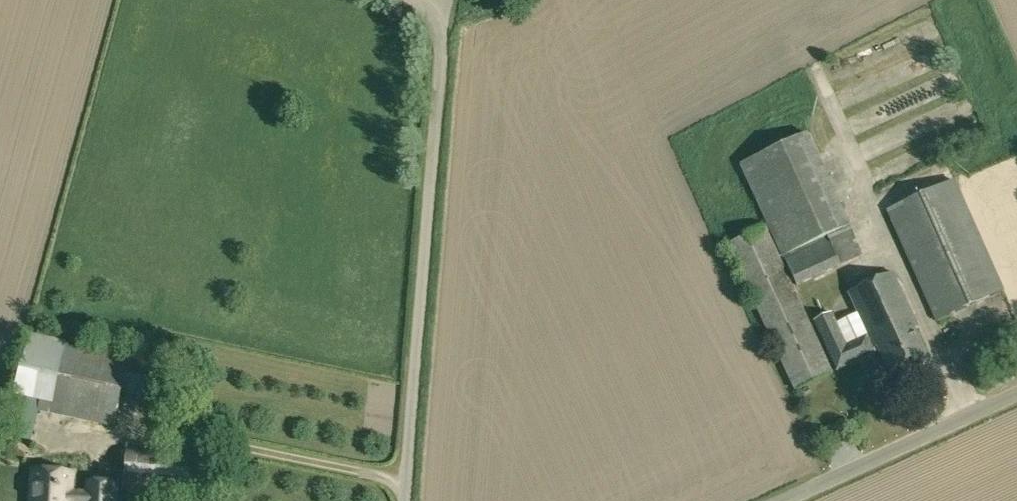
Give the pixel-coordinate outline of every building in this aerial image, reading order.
[(851,226),(809,133),(740,164),(766,226),(766,225),(780,257),(783,256),(851,226)] [(886,210),(935,322),(1004,291),(955,179),(886,210)] [(766,225),(766,226),(726,244),(773,346),(794,390),(833,372),(821,346),(797,293),(780,257),(766,225)] [(851,225),(851,226),(783,256),(797,286),(799,285),(860,257),(862,253),(851,225)] [(813,321),(836,370),(880,350),(894,378),(931,361),(916,329),(919,327),(893,271),(848,292),(868,333),(847,343),(833,311),(813,321)] [(122,393),(147,399),(155,360),(31,333),(13,396),(10,394),(1,432),(30,440),(38,411),(113,428),(122,393)] [(122,491),(203,497),(206,453),(126,447),(122,491)] [(31,500),(114,500),(115,483),(89,481),(88,493),(72,492),(73,472),(33,470),(31,500)]
